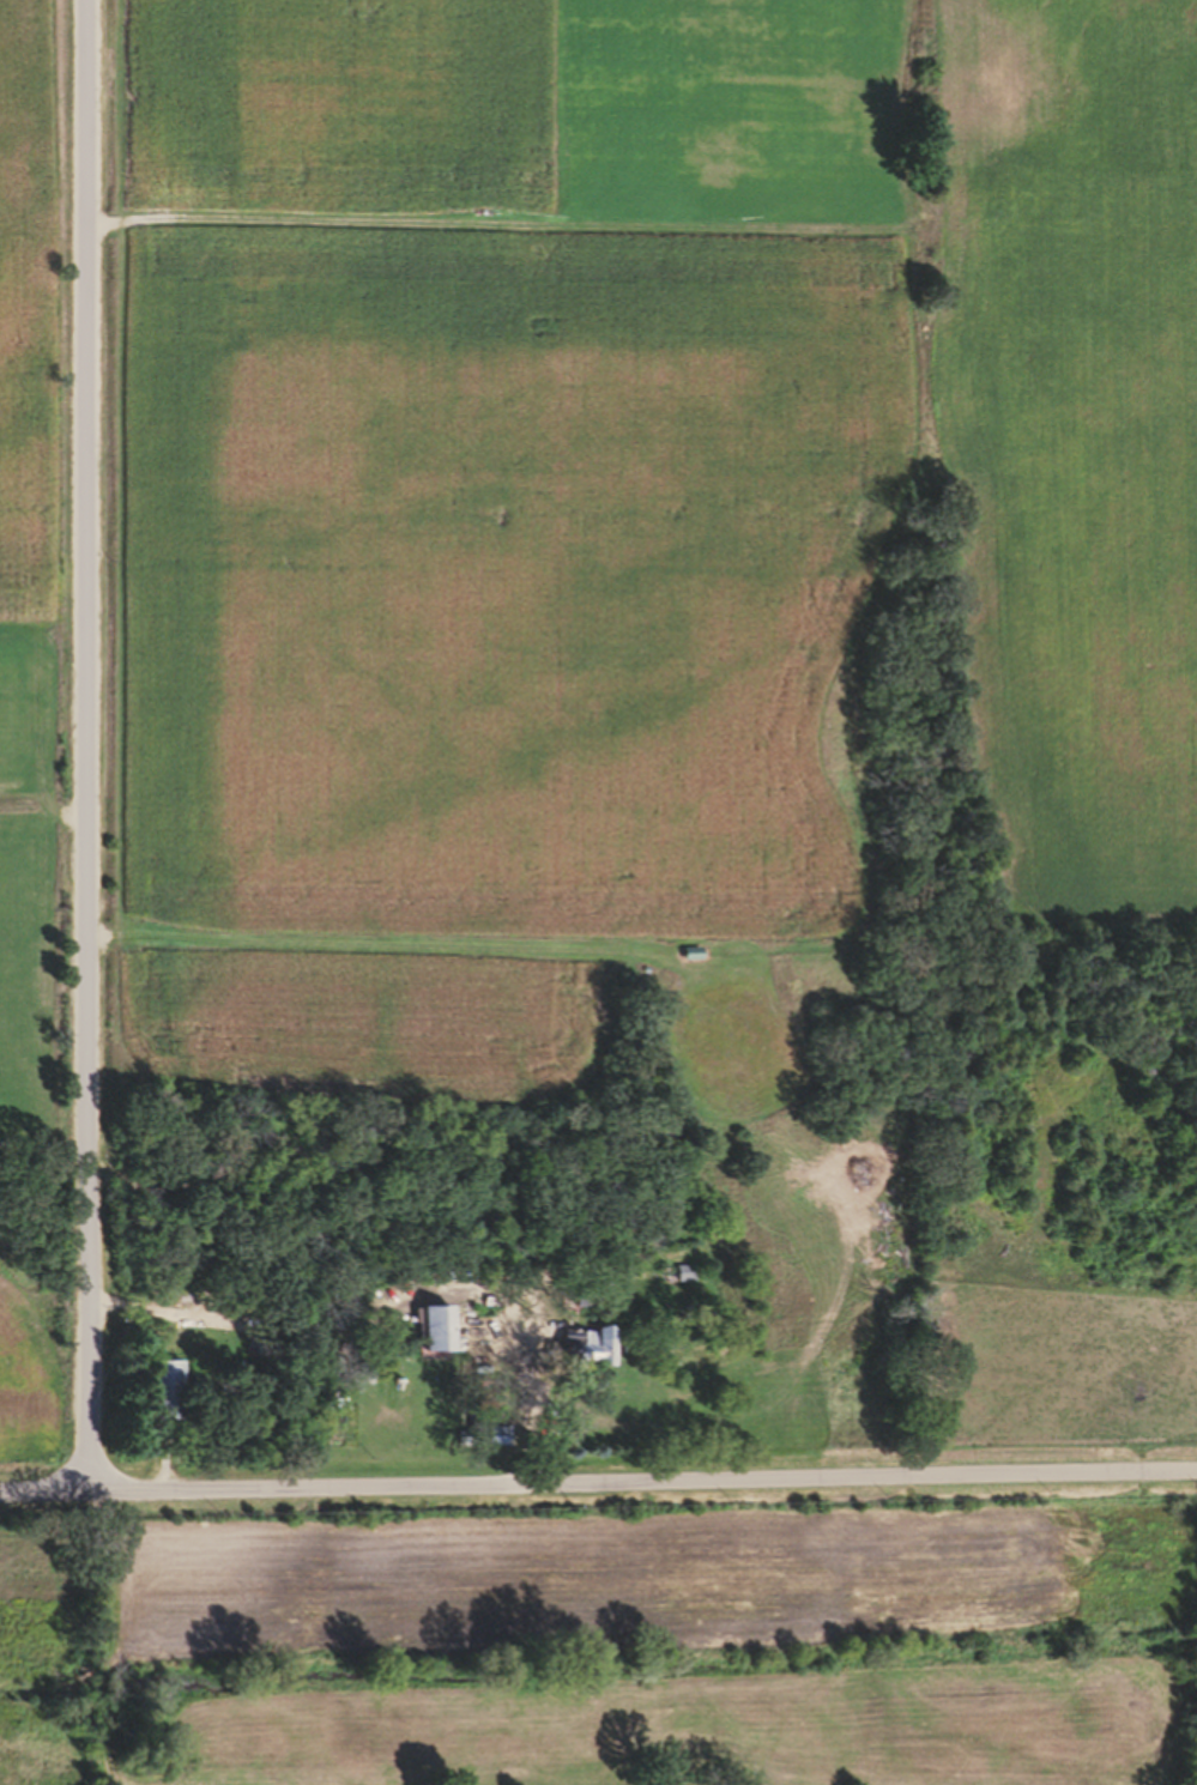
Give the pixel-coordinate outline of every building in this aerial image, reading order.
[(451,1315),(422,1315),(422,1361),(451,1361),(451,1315)] [(611,1376),(611,1337),(592,1337),(592,1376),(611,1376)] [(590,1372),(590,1340),(575,1340),(575,1372),(590,1372)] [(150,1370),(150,1426),(179,1427),(180,1371),(150,1370)]
